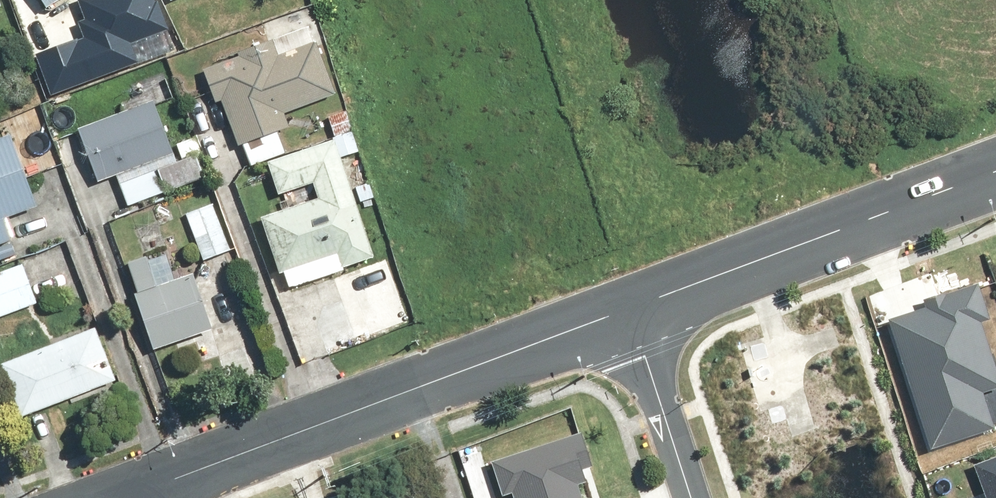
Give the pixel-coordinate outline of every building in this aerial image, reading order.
[(9,7),(6,0),(0,0),(0,10),(9,7)] [(39,49),(54,89),(138,57),(131,38),(168,24),(159,0),(82,0),(87,14),(81,17),(86,31),(39,49)] [(54,9),(68,0),(49,0),(54,9)] [(245,57),(209,70),(221,104),(227,102),(243,147),(247,145),(255,166),(290,154),(282,133),(295,128),(290,114),(341,96),(322,42),(284,56),(278,40),(243,52),(245,57)] [(161,102),(85,129),(104,183),(121,177),(132,207),(211,178),(203,156),(183,163),(161,102)] [(351,111),(332,117),(338,137),(357,131),(351,111)] [(357,133),(340,138),(346,158),(363,152),(357,133)] [(0,142),(0,247),(17,241),(9,220),(46,207),(20,135),(0,142)] [(200,138),(180,145),(186,161),(205,154),(200,138)] [(339,141),(274,163),(285,195),(319,184),(324,199),(268,218),(286,274),(290,273),(295,289),(349,271),(348,268),(380,257),(339,141)] [(373,183),(359,187),(364,203),(378,198),(373,183)] [(219,204),(191,214),(208,261),(236,251),(219,204)] [(16,244),(0,250),(4,261),(20,255),(16,244)] [(145,294),(141,295),(161,350),(220,329),(200,274),(163,287),(152,257),(134,264),(145,294)] [(0,273),(0,313),(2,318),(42,304),(28,264),(0,273)] [(102,328),(6,365),(27,418),(123,381),(102,328)] [(483,466),(492,496),(496,495),(497,497),(571,497),(568,488),(581,484),(577,472),(586,469),(577,437),(483,466)] [(970,468),(981,497),(995,497),(995,459),(970,468)]
